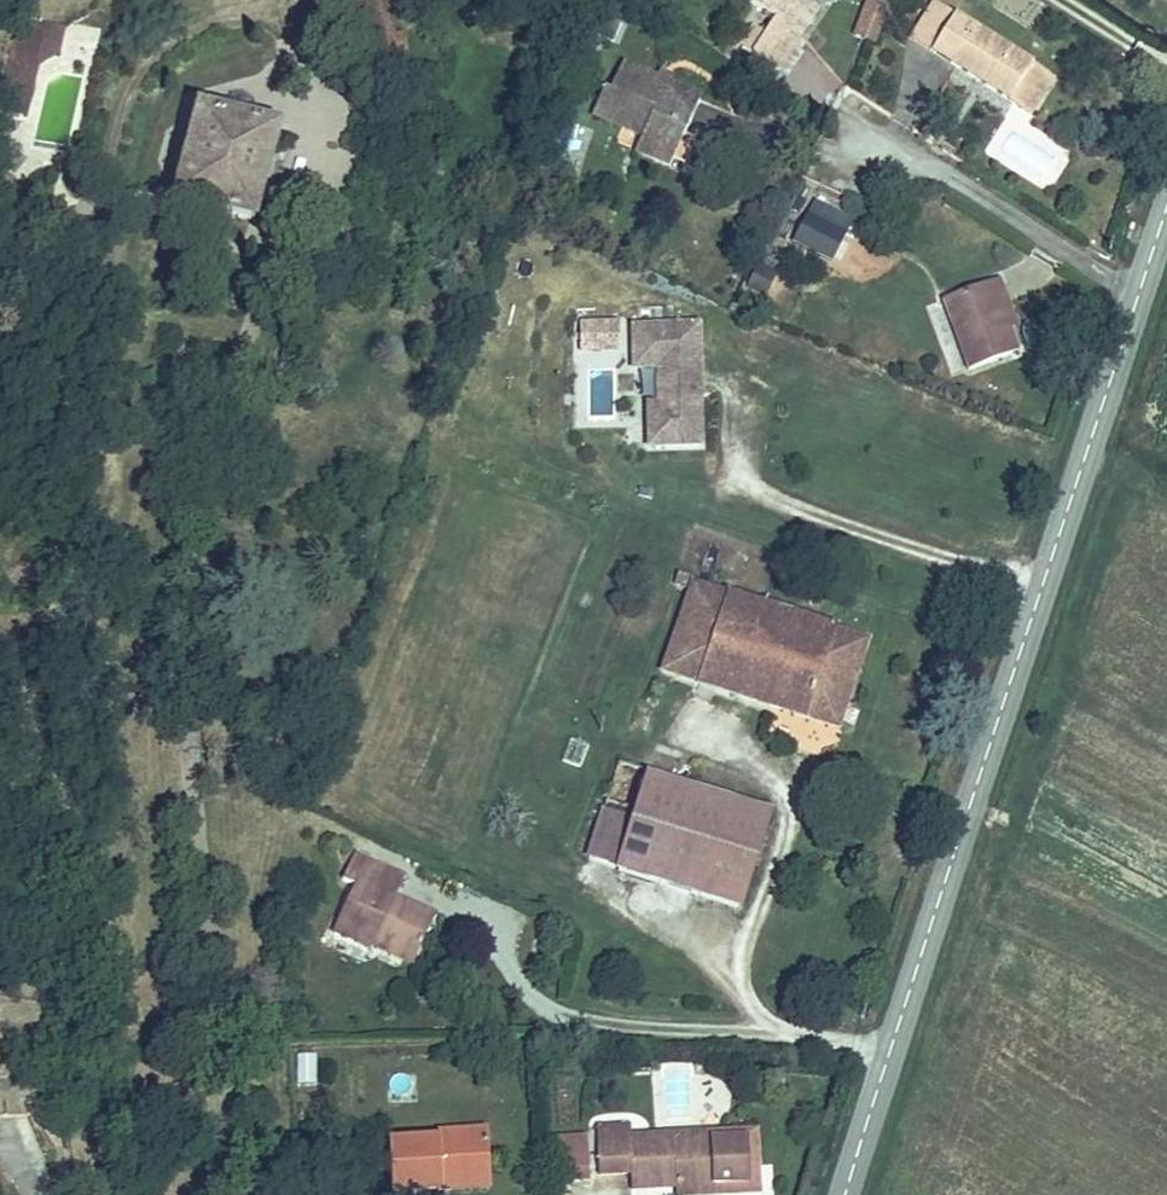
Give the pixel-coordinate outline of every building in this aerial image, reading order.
[(794,0),(757,0),(772,10),(750,44),(780,64),(794,42),(774,30),(794,0)] [(774,30),(794,42),(820,2),(817,0),(794,0),(774,30)] [(879,0),(862,0),(852,35),(868,39),(879,0)] [(934,5),(912,41),(1033,117),(1054,81),(934,5)] [(64,25),(60,58),(93,62),(96,28),(64,25)] [(596,110),(625,123),(646,133),(636,152),(668,167),(672,159),(683,136),(700,99),(625,65),(612,95),(604,91),(596,110)] [(260,126),(180,106),(156,201),(237,221),(260,126)] [(646,133),(625,123),(616,143),(636,152),(646,133)] [(683,136),(672,159),(683,164),(694,141),(683,136)] [(789,250),(828,270),(845,236),(806,216),(789,250)] [(1015,357),(1007,335),(996,303),(1006,299),(999,280),(941,300),(967,374),(1015,357)] [(996,303),(1007,335),(1017,331),(1006,299),(996,303)] [(621,351),(621,317),(578,317),(578,352),(621,351)] [(697,327),(633,328),(634,369),(657,368),(658,406),(649,406),(650,447),(700,445),(698,391),(695,388),(695,368),(698,368),(697,327)] [(866,642),(693,585),(665,670),(838,728),(866,642)] [(606,803),(637,814),(651,775),(620,764),(606,803)] [(651,775),(637,814),(606,803),(587,856),(738,910),(771,818),(651,775)] [(370,949),(371,946),(376,936),(418,955),(435,916),(395,898),(405,876),(350,851),(339,877),(353,884),(332,932),(370,949)] [(376,936),(371,946),(414,965),(418,955),(376,936)] [(635,1143),(665,1141),(665,1124),(634,1126),(635,1143)] [(634,1126),(598,1127),(600,1181),(632,1179),(632,1187),(706,1184),(707,1192),(748,1190),(746,1145),(707,1146),(706,1139),(665,1141),(635,1143),(634,1126)] [(396,1194),(401,1194),(445,1190),(444,1178),(492,1175),(488,1129),(436,1134),(437,1141),(392,1145),(396,1194)] [(595,1131),(556,1132),(557,1178),(596,1177),(595,1131)] [(444,1178),(445,1190),(493,1187),(492,1175),(444,1178)]
